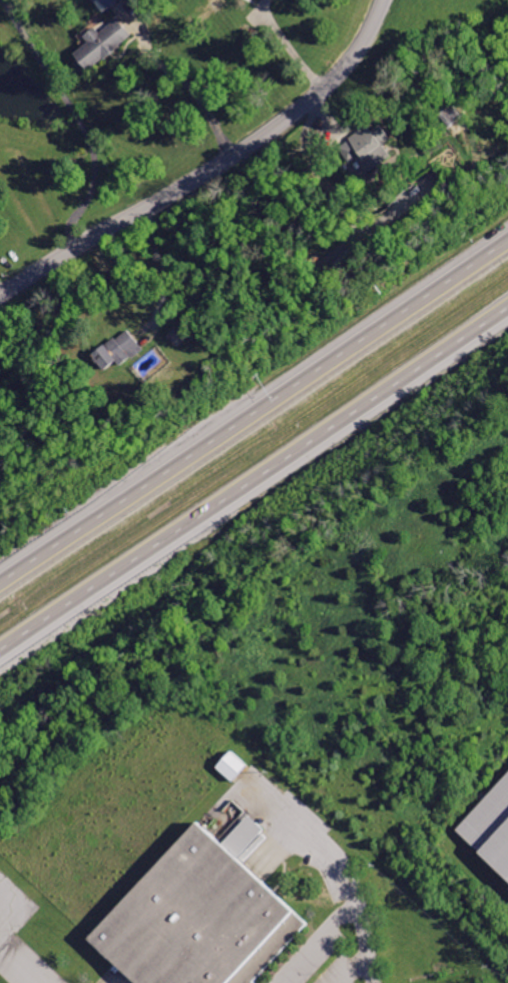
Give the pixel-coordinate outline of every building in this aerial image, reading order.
[(111,12),(121,3),(124,0),(100,0),(111,12)] [(121,20),(102,36),(94,26),(81,36),(86,43),(71,55),(87,74),(134,37),(121,20)] [(453,101),(440,113),(455,128),(468,116),(453,101)] [(375,118),(339,146),(353,164),(360,159),(371,173),(394,155),(386,144),(392,140),(375,118)] [(128,326),(93,354),(105,370),(118,360),(123,366),(146,348),(137,336),(128,326)] [(232,752),(217,769),(232,782),(247,766),(232,752)] [(507,876),(507,776),(458,829),(507,876)] [(138,982),(261,982),(314,926),(244,859),(271,831),(254,815),(227,844),(202,820),(91,939),(138,982)]
